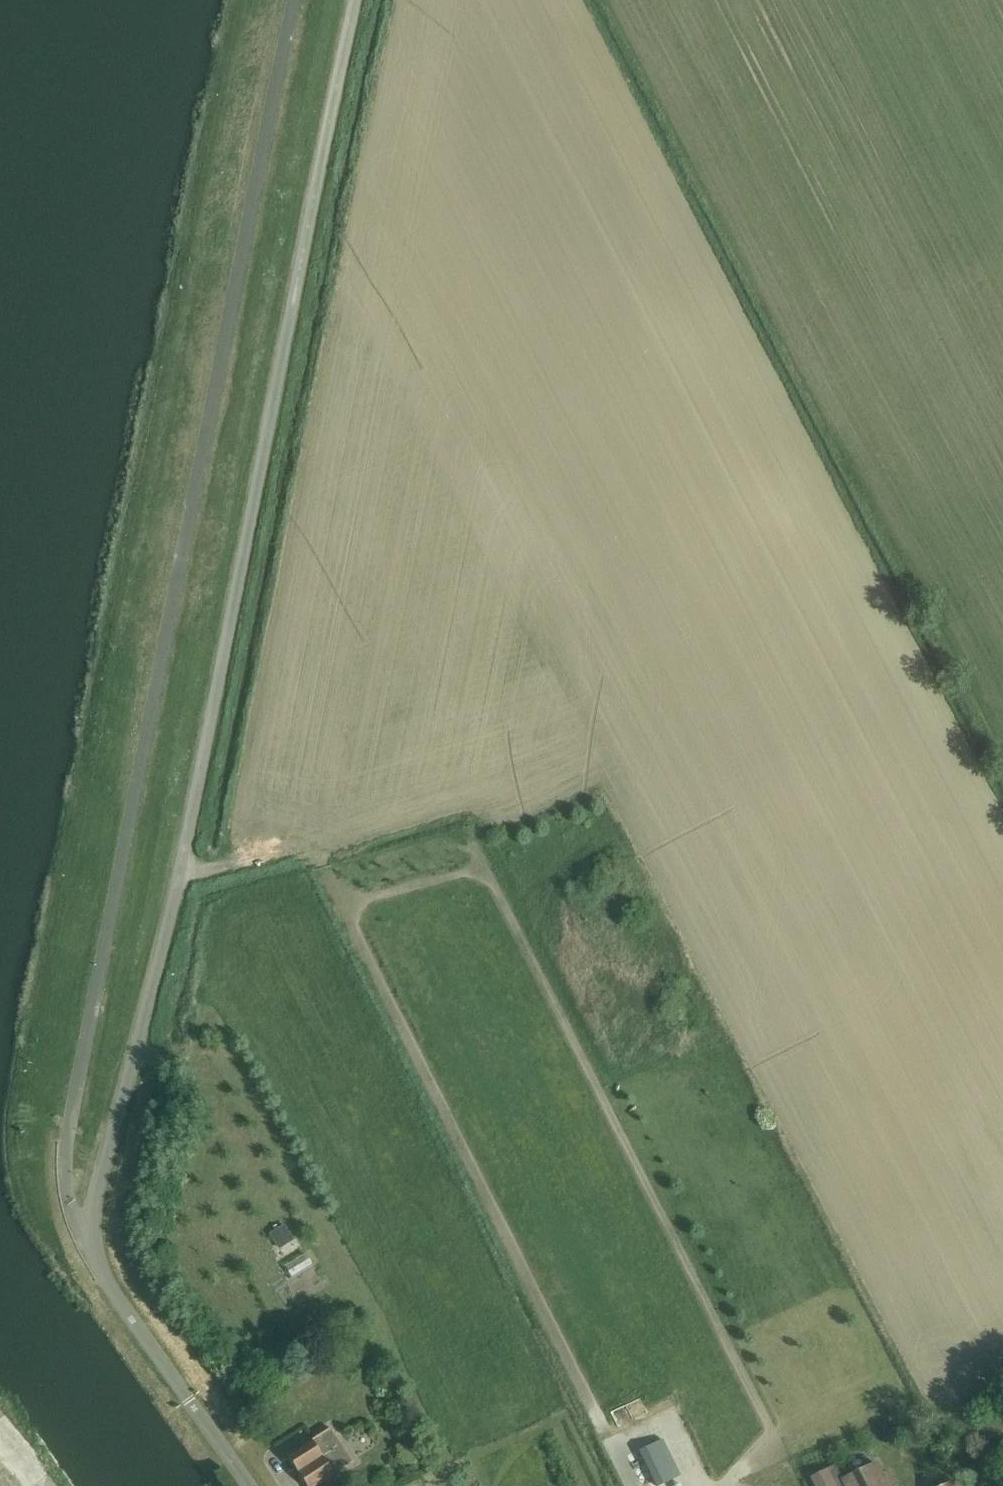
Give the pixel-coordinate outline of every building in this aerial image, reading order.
[(284,1224),(270,1232),(279,1247),(294,1240),(284,1224)] [(288,1262),(298,1278),(320,1264),(310,1248),(288,1262)] [(306,1485),(316,1485),(352,1462),(330,1429),(287,1457),(306,1485)] [(656,1485),(661,1485),(679,1477),(661,1441),(639,1452),(656,1485)] [(813,1485),(896,1485),(889,1471),(883,1475),(877,1464),(843,1481),(841,1477),(839,1478),(833,1467),(810,1478),(813,1485)]
